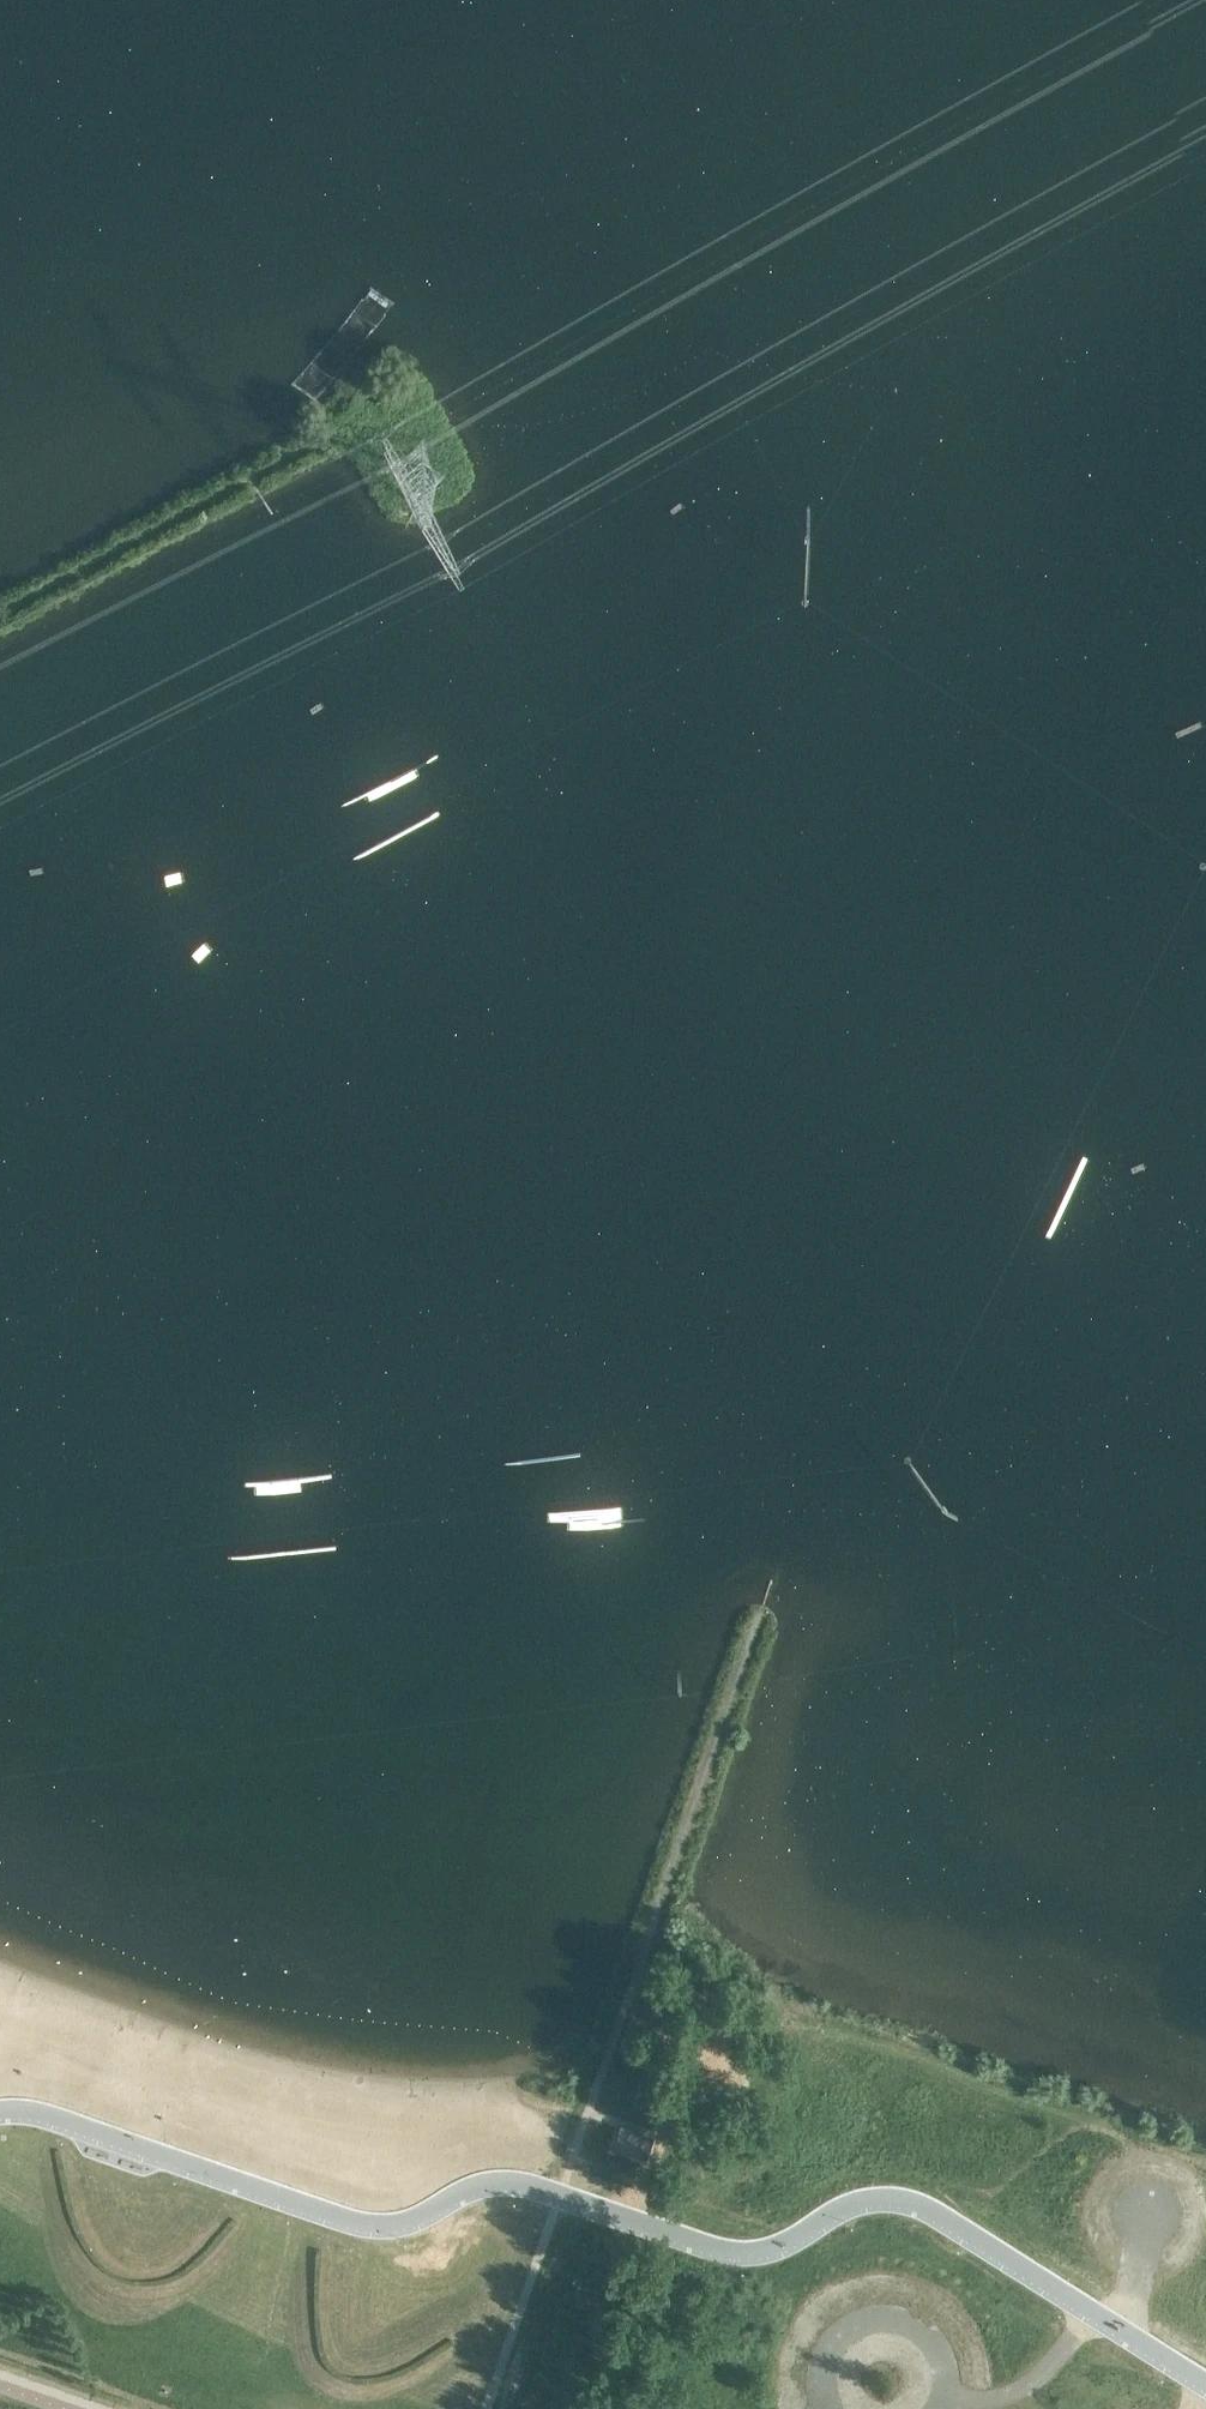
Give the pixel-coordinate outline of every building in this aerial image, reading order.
[(654,2136),(620,2124),(612,2147),(646,2159),(654,2136)]
